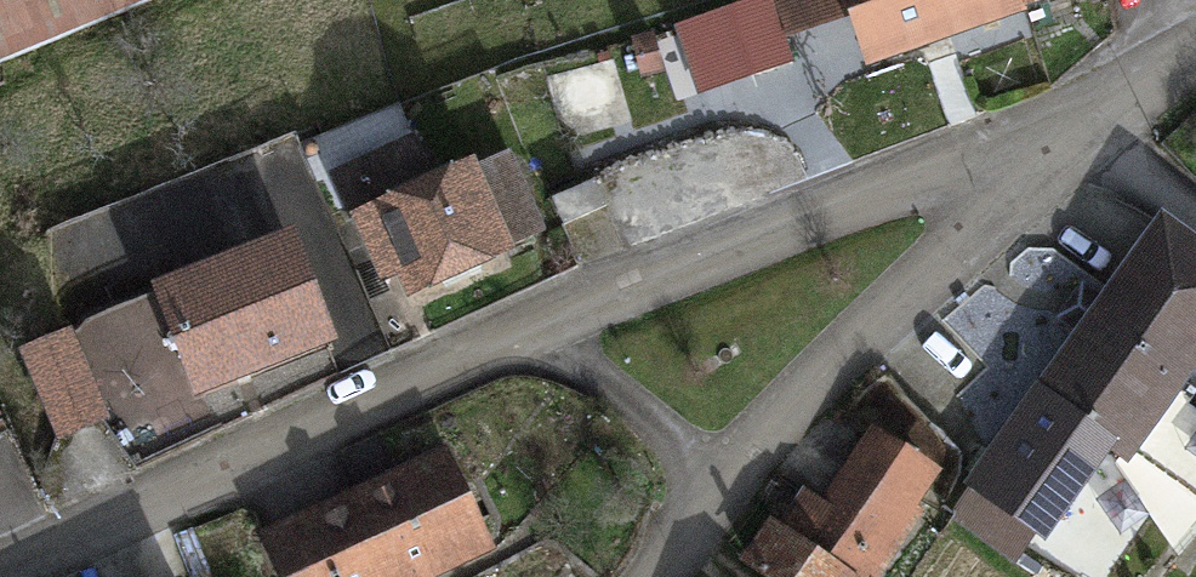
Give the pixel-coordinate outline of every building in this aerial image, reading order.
[(126,0),(0,0),(0,51),(126,0)] [(769,6),(783,53),(829,39),(818,0),(788,0),(769,6)] [(866,76),(937,54),(920,0),(843,0),(866,76)] [(937,54),(1022,27),(1014,0),(920,0),(937,54)] [(1022,27),(1105,2),(1104,0),(1014,0),(1022,27)] [(726,66),(683,80),(702,137),(745,123),(726,66)] [(509,182),(359,237),(381,295),(418,281),(426,302),(513,270),(505,250),(531,240),(509,182)] [(951,498),(1020,548),(1103,435),(1120,447),(1195,343),(1195,254),(1153,222),(951,498)] [(290,259),(161,312),(196,397),(325,345),(290,259)] [(778,523),(858,576),(869,576),(938,476),(878,435),(826,511),(800,493),(778,523)] [(266,546),(280,576),(434,576),(482,556),(442,467),(266,546)] [(778,523),(753,560),(778,576),(858,576),(778,523)]
